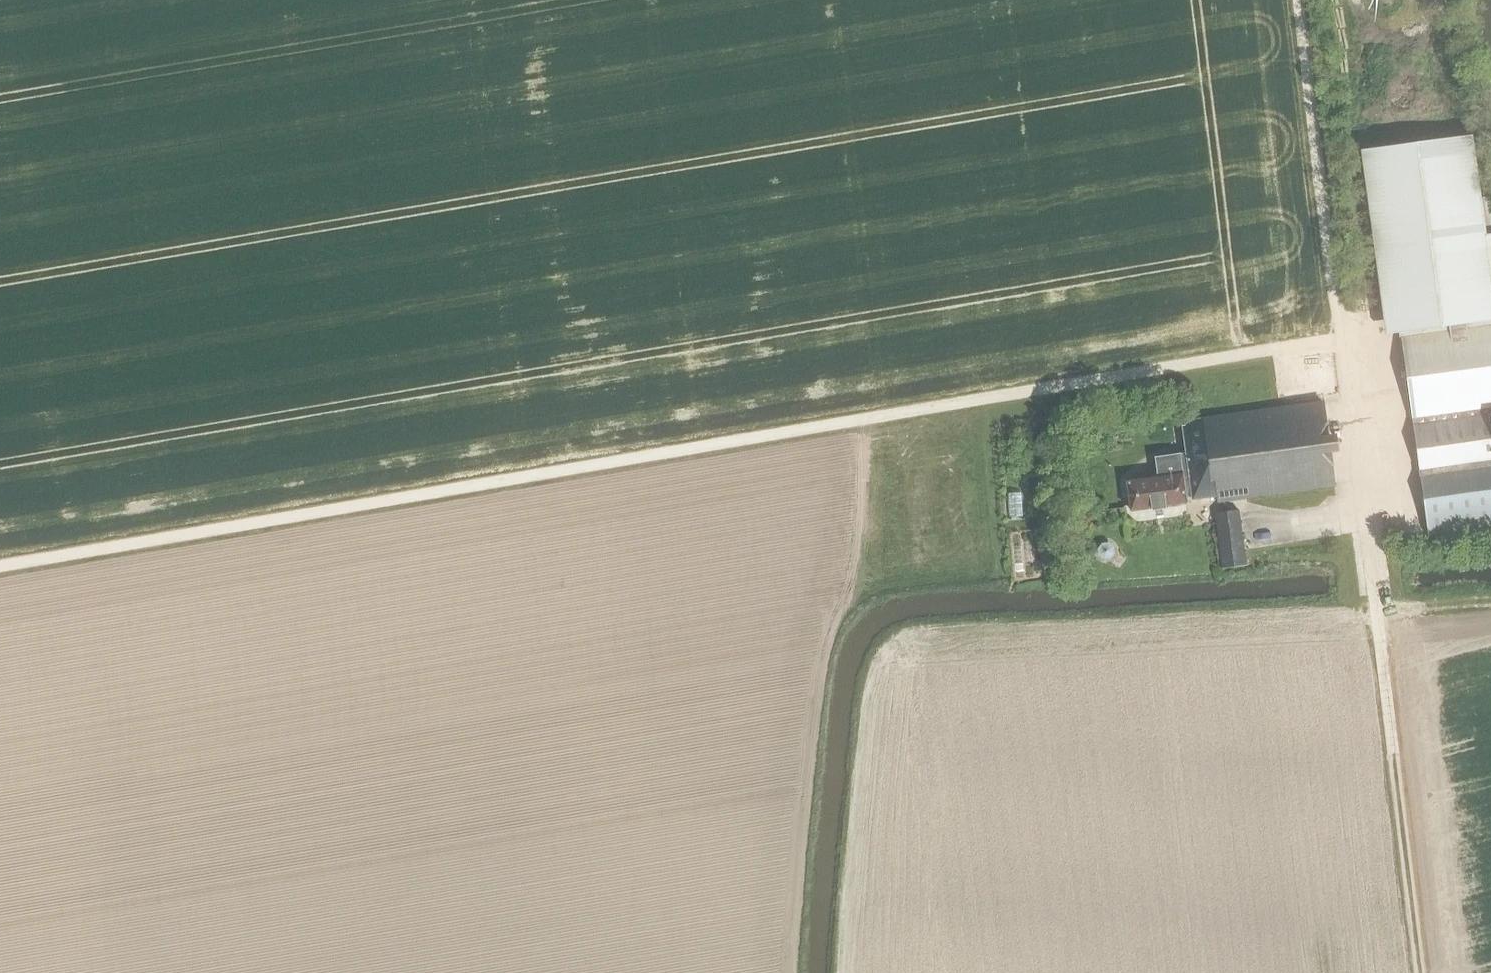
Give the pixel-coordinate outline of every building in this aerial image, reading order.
[(1483,237),(1469,138),(1359,153),(1380,313),(1399,335),(1426,534),(1490,525),(1490,236),(1483,237)] [(1380,313),(1384,337),(1399,335),(1380,313)] [(1215,503),(1334,486),(1321,403),(1181,425),(1185,455),(1153,459),(1156,481),(1126,485),(1130,514),(1151,511),(1151,513),(1163,511),(1163,509),(1183,506),(1183,502),(1190,501),(1190,503),(1215,499),(1215,503)] [(1008,493),(1009,517),(1023,517),(1021,493),(1008,493)] [(1221,571),(1245,567),(1237,512),(1213,515),(1221,571)] [(1098,548),(1098,555),(1104,559),(1110,559),(1114,553),(1114,546),(1108,542),(1101,543),(1098,548)] [(1040,543),(1021,545),(1022,556),(1016,557),(1018,576),(1045,573),(1040,543)]
